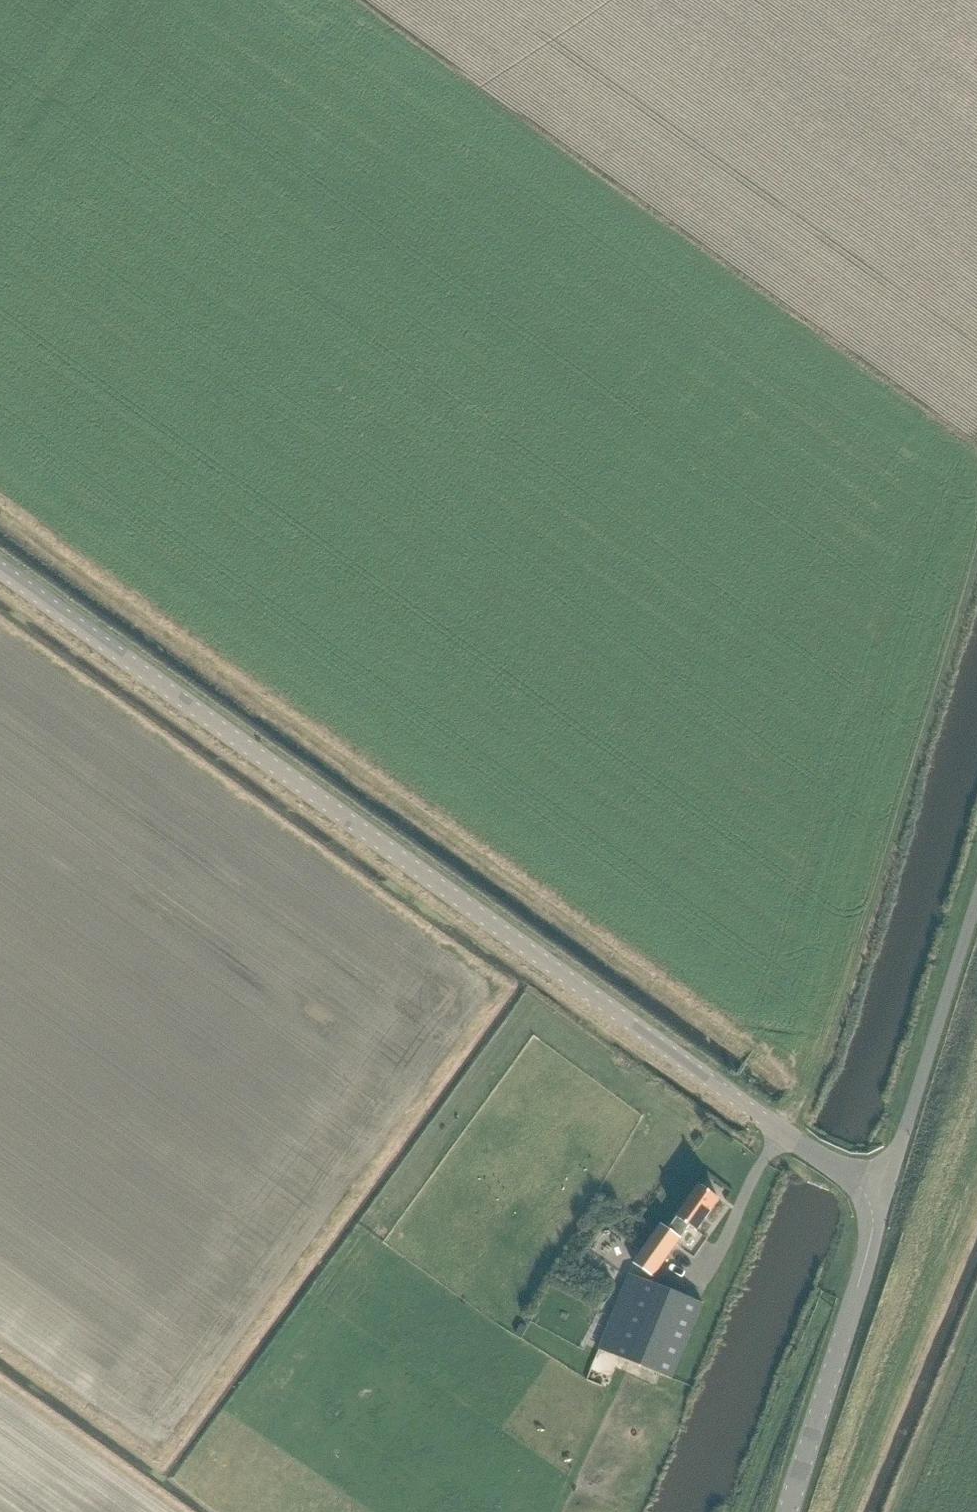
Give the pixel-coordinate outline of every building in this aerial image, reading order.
[(660,1223),(633,1262),(654,1278),(681,1238),(683,1239),(692,1226),(698,1231),(720,1201),(700,1186),(669,1229),(660,1223)] [(630,1274),(605,1335),(599,1350),(672,1380),(704,1303),(630,1274)]
